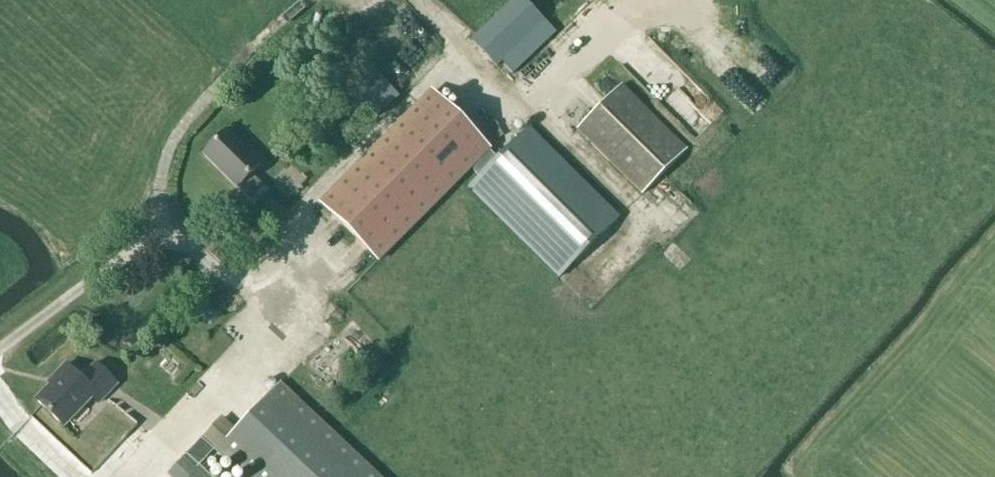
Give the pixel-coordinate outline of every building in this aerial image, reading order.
[(344,2),(359,12),(367,0),(346,0),(344,2)] [(544,21),(524,0),(515,0),(472,41),(496,67),(502,61),(509,67),(519,57),(513,51),(544,21)] [(399,99),(374,69),(351,88),(376,118),(399,99)] [(695,130),(714,112),(680,76),(661,94),(695,130)] [(577,130),(642,195),(686,150),(622,86),(577,130)] [(618,219),(528,128),(497,159),(429,91),(316,204),(372,261),(468,166),(479,177),(468,188),(559,278),(618,219)] [(251,175),(261,165),(227,131),(203,155),(237,189),(254,205),(269,190),(251,175)] [(291,192),(308,177),(293,161),(277,176),(291,192)] [(81,379),(66,365),(54,378),(58,381),(38,402),(63,426),(94,393),(102,401),(118,384),(96,364),(81,379)] [(281,383),(235,430),(223,417),(168,474),(171,476),(206,476),(196,468),(214,450),(243,476),(381,476),(281,383)]
